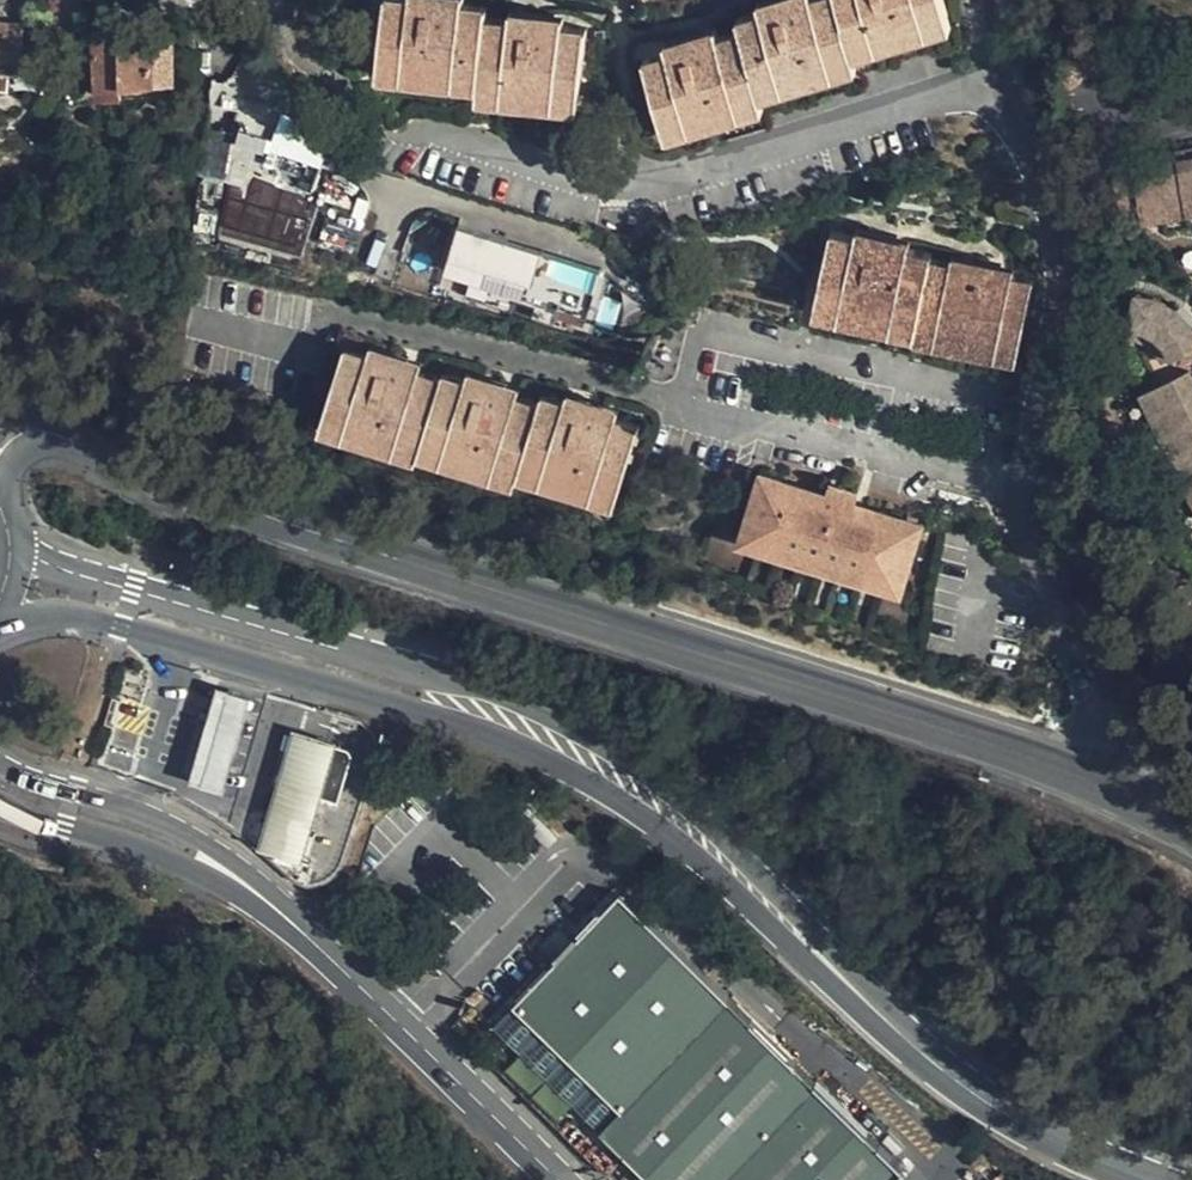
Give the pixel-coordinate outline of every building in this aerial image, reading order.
[(478,88),(579,99),(587,31),(563,28),(563,26),(511,20),(510,22),(487,18),(487,9),(463,6),(463,2),(439,0),(386,0),(380,60),(407,62),(407,68),(479,77),(478,88)] [(761,11),(761,13),(737,21),(740,30),(718,37),(718,36),(667,51),(667,54),(644,61),(664,122),(687,116),(688,120),(738,104),(737,99),(759,93),(756,81),(780,74),(783,79),(829,64),(828,59),(852,51),(851,48),(947,18),(942,0),(796,0),(761,11)] [(761,11),(796,0),(770,0),(758,4),(761,11)] [(511,12),(511,20),(563,26),(564,18),(511,12)] [(951,29),(947,18),(851,48),(852,51),(855,60),(951,29)] [(174,41),(148,41),(137,42),(137,29),(124,30),(124,23),(93,25),(97,95),(150,92),(149,82),(175,81),(174,41)] [(7,75),(18,76),(23,27),(0,25),(0,75),(7,75)] [(664,44),(667,51),(718,36),(715,28),(664,44)] [(148,29),(137,29),(137,42),(148,41),(148,29)] [(857,69),(855,60),(852,51),(828,59),(829,64),(783,79),(780,74),(756,81),(759,93),(761,99),(857,69)] [(378,77),(478,88),(479,77),(407,68),(407,62),(380,60),(378,77)] [(176,90),(175,81),(149,82),(150,92),(176,90)] [(578,111),(579,99),(478,88),(477,100),(578,111)] [(764,110),(761,99),(759,93),(737,99),(738,104),(688,120),(687,116),(664,122),(669,139),(764,110)] [(302,245),(325,151),(288,121),(242,116),(237,129),(244,132),(241,143),(231,151),(222,226),(302,245)] [(1134,169),(1191,160),(1191,151),(1132,160),(1134,169)] [(1134,169),(1141,216),(1191,208),(1191,160),(1134,169)] [(1141,216),(1142,224),(1191,216),(1191,208),(1141,216)] [(597,263),(454,226),(443,269),(469,276),(464,295),(512,308),(517,292),(535,297),(531,314),(554,320),(558,304),(584,311),(597,263)] [(854,231),(852,238),(909,250),(910,243),(854,231)] [(1031,282),(1012,278),(950,264),(930,260),(930,255),(909,250),(852,238),(831,234),(816,303),(915,324),(915,328),(1017,350),(1031,282)] [(951,258),(950,264),(1012,278),(1012,271),(951,258)] [(1132,325),(1147,326),(1160,334),(1165,341),(1171,355),(1180,353),(1191,347),(1191,322),(1177,307),(1155,295),(1133,292),(1132,325)] [(814,313),(914,335),(915,328),(915,324),(816,303),(814,313)] [(1132,325),(1133,335),(1150,342),(1163,362),(1171,355),(1165,341),(1160,334),(1147,326),(1132,325)] [(915,328),(914,335),(913,339),(1014,362),(1017,350),(915,328)] [(369,347),(367,353),(417,369),(420,362),(369,347)] [(1180,353),(1186,362),(1191,359),(1191,347),(1180,353)] [(616,414),(566,399),(565,403),(542,396),(539,403),(514,396),(515,393),(466,379),(466,381),(444,374),(443,379),(417,371),(417,369),(367,353),(367,355),(345,349),(326,415),(423,443),(424,439),(520,468),(522,461),(618,490),(638,426),(615,418),(616,414)] [(1139,391),(1179,478),(1191,473),(1191,377),(1188,368),(1139,391)] [(468,372),(466,379),(515,393),(517,387),(468,372)] [(568,393),(566,399),(616,414),(618,409),(568,393)] [(420,456),(421,452),(423,443),(326,415),(322,427),(420,456)] [(423,443),(421,452),(516,480),(518,472),(520,468),(424,439),(423,443)] [(520,468),(518,472),(615,502),(618,490),(522,461),(520,468)] [(743,523),(907,574),(922,522),(880,509),(877,517),(778,486),(780,479),(760,472),(743,523)] [(828,493),(780,479),(778,486),(877,517),(880,509),(856,502),(859,492),(832,483),(828,493)] [(901,590),(907,574),(743,523),(738,539),(901,590)] [(737,569),(741,548),(707,542),(704,563),(737,569)] [(210,683),(188,780),(226,788),(248,692),(210,683)] [(132,774),(152,706),(116,696),(96,763),(132,774)] [(351,751),(290,733),(274,783),(316,796),(336,800),(351,751)] [(316,796),(274,783),(256,844),(297,857),(316,796)] [(516,1001),(623,1106),(604,1126),(659,1179),(893,1179),(909,1164),(625,891),(516,1001)]
